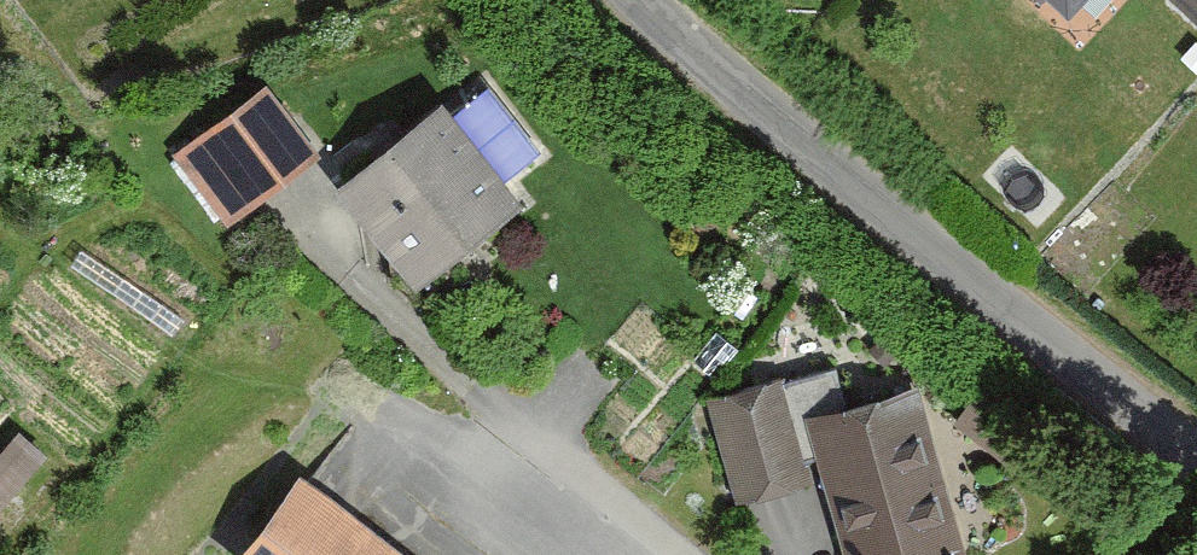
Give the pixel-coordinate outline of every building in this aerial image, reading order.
[(1085,28),(1114,0),(1058,0),(1085,28)] [(229,209),(304,153),(262,96),(186,152),(229,209)] [(351,181),(416,264),(509,192),(444,109),(351,181)] [(716,394),(739,491),(801,476),(778,379),(716,394)] [(853,554),(960,554),(962,554),(916,387),(815,415),(853,554)] [(55,468),(20,436),(0,457),(0,527),(55,468)] [(297,473),(228,554),(402,554),(297,473)]
